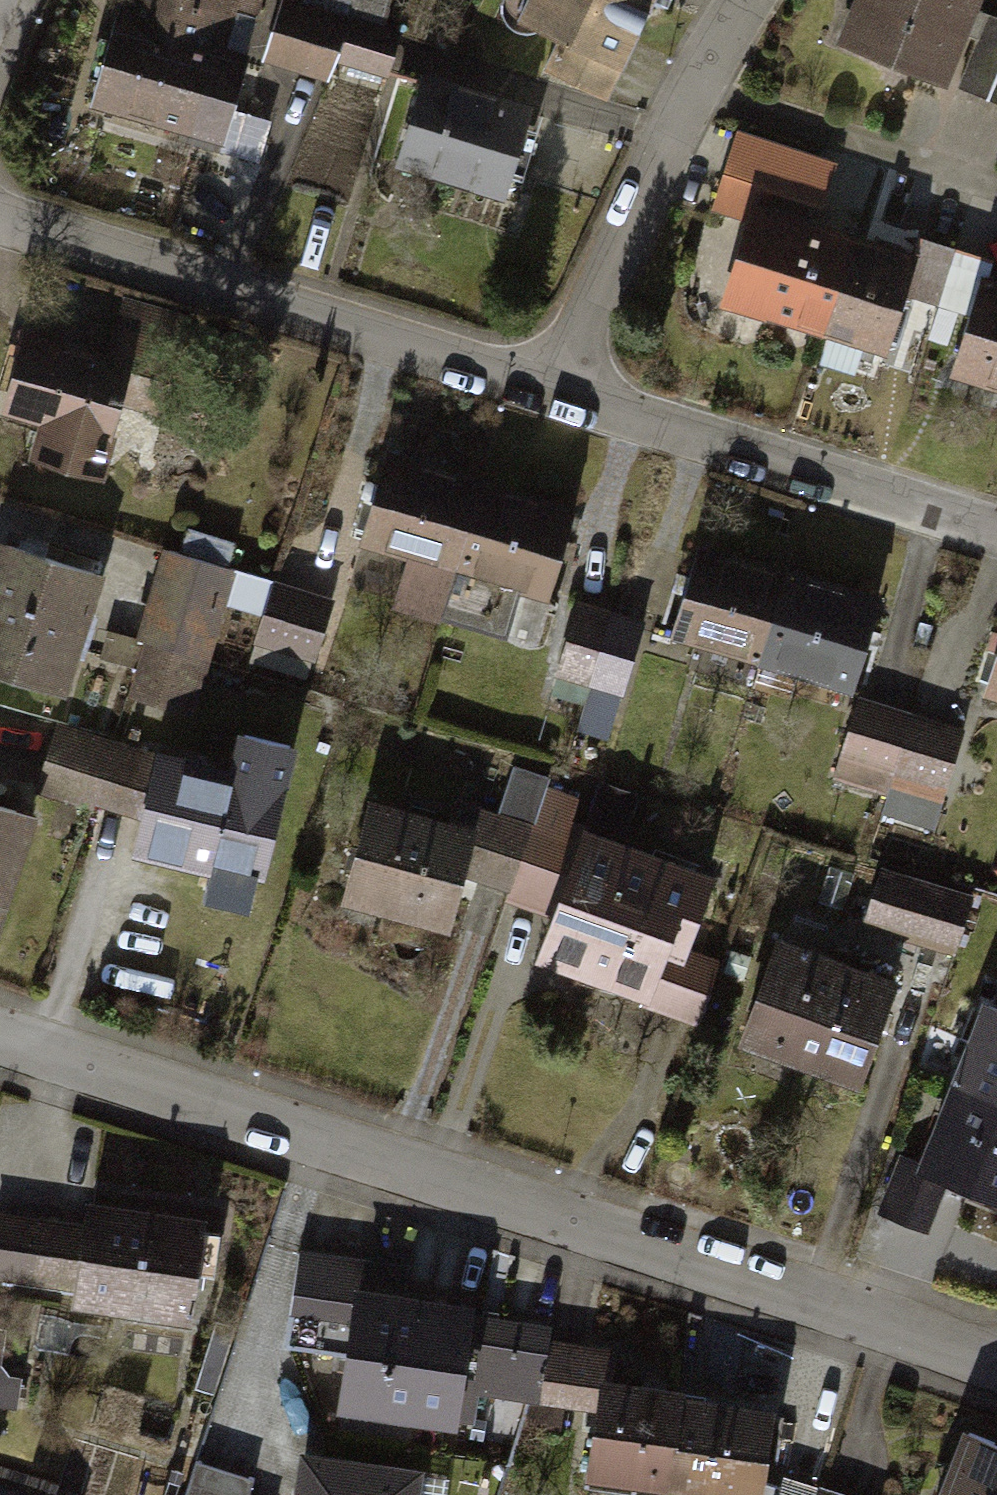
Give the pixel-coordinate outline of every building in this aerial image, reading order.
[(90,101),(225,140),(250,56),(218,47),(220,41),(224,42),(233,12),(252,18),(258,0),(135,0),(127,25),(114,21),(90,101)] [(264,58),(331,80),(338,58),(387,74),(400,35),(289,0),(282,0),(264,58)] [(522,18),(621,66),(651,6),(661,11),(666,0),(531,0),(522,18)] [(853,35),(957,75),(984,5),(971,0),(867,0),(853,35)] [(973,95),(996,104),(996,28),(973,95)] [(621,69),(562,39),(546,69),(606,99),(621,69)] [(426,81),(403,163),(507,193),(531,110),(426,81)] [(833,241),(756,215),(724,306),(801,333),(833,241)] [(910,268),(833,241),(801,333),(878,359),(910,268)] [(989,276),(920,252),(904,298),(973,322),(989,276)] [(988,300),(960,379),(996,392),(996,303),(988,300)] [(120,331),(111,361),(133,367),(123,400),(164,412),(183,349),(120,331)] [(111,361),(22,334),(0,408),(44,421),(32,459),(99,479),(123,400),(133,367),(111,361)] [(415,554),(400,604),(442,615),(480,484),(388,456),(363,539),(415,554)] [(577,511),(480,484),(442,615),(506,633),(519,586),(552,596),(577,511)] [(0,559),(0,675),(57,692),(69,653),(84,658),(96,620),(83,616),(96,574),(4,547),(0,559)] [(788,575),(699,548),(673,631),(763,658),(788,575)] [(169,549),(143,640),(150,638),(208,656),(222,600),(232,568),(169,549)] [(275,581),(232,568),(222,600),(265,613),(274,588),(275,581)] [(881,604),(788,575),(763,658),(856,686),(881,604)] [(274,588),(257,639),(315,658),(331,607),(274,588)] [(611,615),(578,605),(556,674),(590,684),(611,615)] [(646,625),(611,615),(590,684),(625,694),(646,625)] [(150,638),(132,693),(165,703),(175,673),(200,681),(208,656),(150,638)] [(996,689),(996,647),(985,686),(996,689)] [(909,718),(857,703),(835,776),(864,785),(868,774),(890,781),(909,718)] [(964,735),(909,718),(890,781),(887,790),(943,807),(964,735)] [(113,744),(61,725),(42,778),(93,797),(113,744)] [(234,770),(159,751),(135,847),(219,868),(222,858),(256,867),(269,816),(275,818),(294,743),(244,730),(234,770)] [(145,756),(113,744),(93,797),(125,809),(145,756)] [(411,899),(407,916),(451,928),(476,831),(370,804),(349,883),(411,899)] [(32,816),(0,805),(0,909),(32,816)] [(532,829),(501,818),(481,877),(511,888),(532,829)] [(566,841),(532,829),(511,888),(507,899),(541,911),(566,841)] [(972,896),(882,869),(866,922),(955,950),(972,896)] [(572,875),(541,952),(645,992),(675,916),(572,875)] [(775,944),(745,1029),(825,1059),(826,1069),(860,1079),(895,986),(775,944)] [(957,1084),(996,1100),(996,1009),(987,1006),(957,1084)] [(924,1168),(944,1176),(996,1197),(996,1100),(957,1084),(925,1165),(924,1168)] [(925,1165),(910,1160),(889,1216),(924,1229),(944,1176),(924,1168),(925,1165)] [(0,1229),(0,1283),(75,1292),(73,1312),(208,1327),(220,1225),(89,1211),(86,1238),(0,1229)] [(289,1258),(280,1335),(348,1343),(341,1396),(464,1411),(477,1305),(397,1295),(400,1271),(289,1258)] [(470,1388),(539,1399),(550,1330),(481,1319),(470,1388)] [(680,1483),(692,1404),(609,1392),(597,1471),(680,1483)] [(775,1416),(692,1404),(680,1483),(762,1494),(764,1494),(775,1416)] [(954,1494),(996,1494),(996,1450),(973,1442),(954,1494)] [(300,1446),(293,1494),(417,1494),(422,1461),(300,1446)] [(258,1471),(192,1465),(189,1494),(255,1494),(258,1471)] [(784,1494),(831,1494),(788,1483),(784,1494)]
